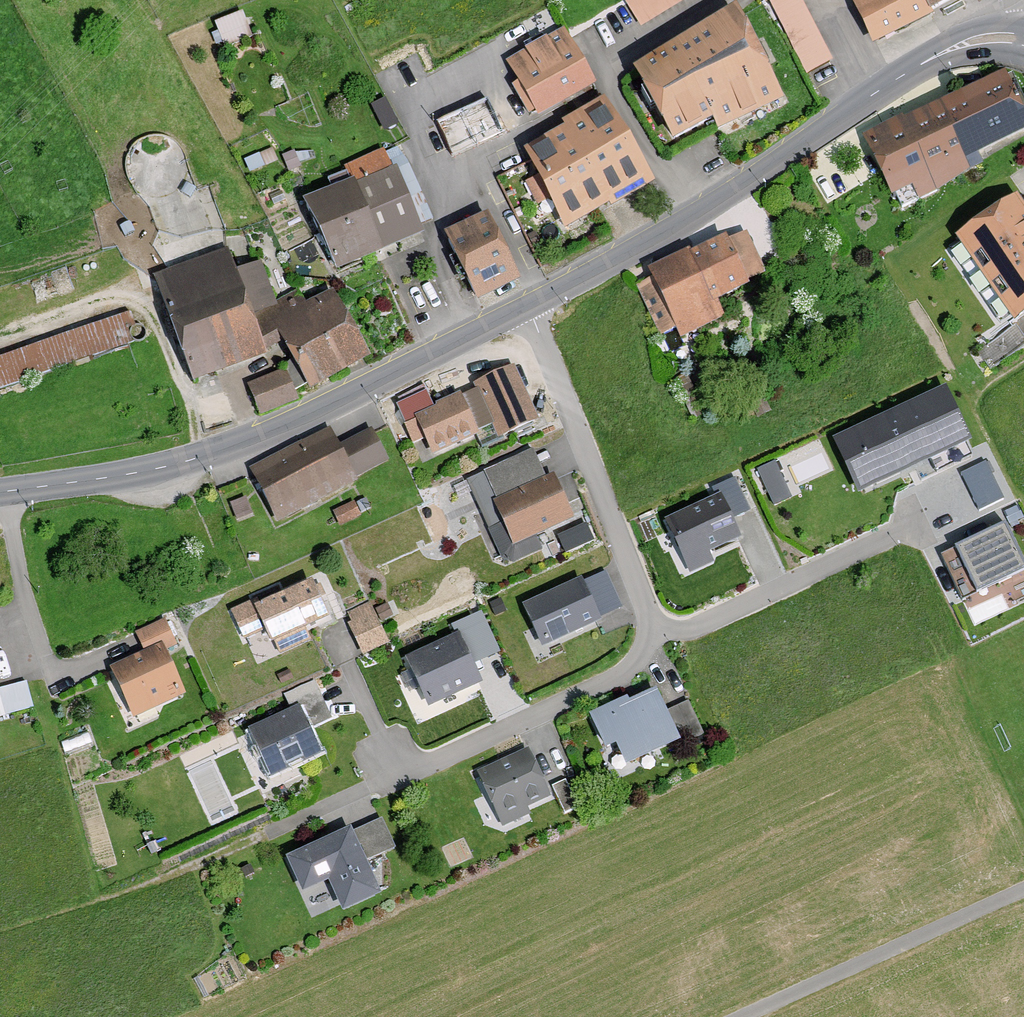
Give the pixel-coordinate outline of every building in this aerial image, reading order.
[(689,0),(628,0),(622,4),(638,30),(689,0)] [(797,0),(767,0),(804,77),(828,65),(797,0)] [(872,52),(933,23),(930,18),(968,0),(847,0),(872,52)] [(247,41),(238,18),(215,28),(224,50),(247,41)] [(783,102),(734,18),(631,78),(672,149),(711,127),(718,140),(783,102)] [(592,88),(561,34),(507,65),(538,119),(592,88)] [(1002,79),(905,129),(902,124),(861,145),(893,206),(912,196),(918,207),(972,179),(970,176),(989,166),(985,158),(1023,138),(1023,122),(1002,79)] [(502,138),(487,103),(437,125),(452,160),(502,138)] [(649,193),(602,104),(560,126),(565,134),(525,155),(565,230),(606,208),(610,215),(649,193)] [(390,176),(382,154),(341,170),(348,189),(303,206),(331,279),(381,261),(379,254),(421,238),(418,230),(431,225),(409,169),(390,176)] [(298,171),(293,157),(281,162),(286,175),(298,171)] [(956,245),(1015,331),(1023,325),(1023,213),(1018,204),(956,245)] [(514,283),(484,222),(444,241),(474,303),(514,283)] [(765,282),(746,241),(728,249),(726,245),(692,261),(689,256),(648,275),(653,285),(636,293),(659,342),(675,334),(680,346),(724,326),(717,309),(749,294),(747,290),(765,282)] [(267,362),(266,358),(281,349),(308,397),(367,365),(330,297),(305,311),(297,296),(276,308),(261,268),(238,277),(231,260),(220,256),(154,281),(195,389),(267,362)] [(127,315),(0,361),(0,392),(137,343),(127,315)] [(1023,352),(1012,334),(982,353),(994,371),(1023,352)] [(538,425),(513,371),(470,390),(473,396),(459,403),(458,399),(432,411),(433,413),(413,423),(431,462),(475,441),(480,452),(538,425)] [(295,403),(284,376),(247,391),(258,418),(295,403)] [(968,441),(945,393),(838,442),(860,490),(968,441)] [(769,417),(763,404),(752,410),(758,423),(769,417)] [(384,464),(368,434),(336,450),(327,431),(247,472),(276,529),(355,488),(352,481),(384,464)] [(768,504),(797,491),(781,454),(751,467),(768,504)] [(488,535),(499,561),(513,570),(542,557),(535,543),(572,527),(552,482),(544,486),(530,455),(502,468),(515,498),(491,508),(501,529),(488,535)] [(737,538),(720,499),(669,522),(691,570),(711,561),(707,551),(737,538)] [(356,519),(350,506),(331,515),(337,528),(356,519)] [(1022,570),(1003,531),(960,552),(979,591),(1022,570)] [(598,621),(580,583),(526,608),(544,646),(598,621)] [(327,624),(310,586),(259,609),(256,602),(230,614),(243,645),(263,636),(269,651),(273,649),(278,659),(310,645),(305,633),(327,624)] [(386,650),(367,607),(345,617),(350,627),(345,629),(360,661),(386,650)] [(450,631),(453,639),(403,662),(427,712),(480,688),(472,670),(498,658),(479,618),(450,631)] [(165,625),(134,638),(142,658),(110,673),(132,723),(184,700),(165,656),(176,651),(165,625)] [(289,683),(287,677),(276,681),(279,687),(289,683)] [(23,689),(0,694),(0,695),(5,721),(29,716),(23,689)] [(286,709),(289,717),(248,736),(269,784),(320,761),(308,735),(330,726),(316,695),(286,709)] [(662,718),(653,699),(629,710),(626,704),(588,723),(605,759),(616,754),(627,776),(681,750),(676,742),(681,740),(685,749),(702,741),(686,707),(662,718)] [(549,805),(527,756),(475,780),(499,833),(529,820),(527,815),(549,805)] [(551,793),(564,820),(576,814),(563,787),(551,793)] [(394,855),(381,825),(351,839),(349,834),(286,863),(303,900),(328,889),(341,919),(379,902),(364,868),(394,855)]
